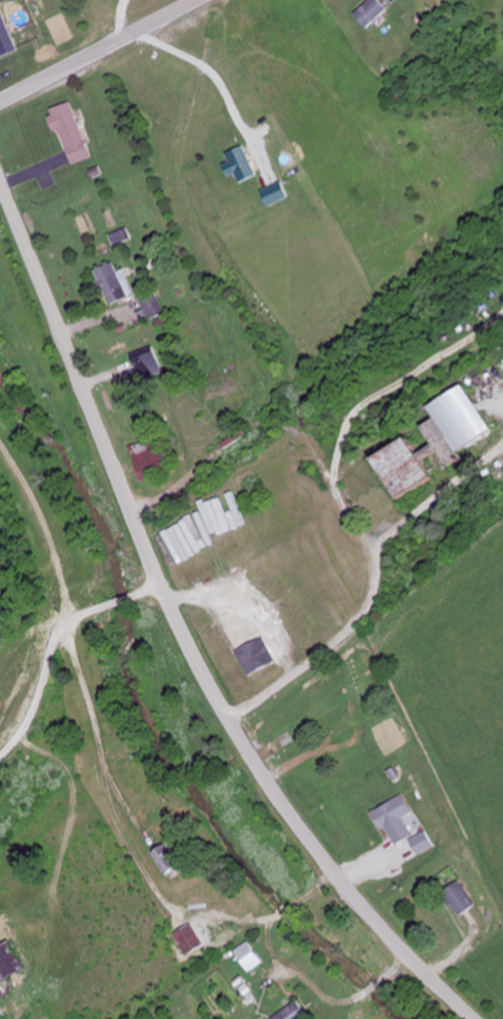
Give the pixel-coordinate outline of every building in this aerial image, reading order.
[(377,0),(370,0),(354,16),(368,29),(387,10),(377,0)] [(16,52),(0,10),(0,59),(16,52)] [(69,102),(47,110),(55,132),(59,131),(71,165),(90,158),(69,102)] [(240,183),(257,175),(243,145),(226,153),(240,183)] [(289,196),(282,182),(262,190),(269,205),(289,196)] [(94,270),(109,305),(130,296),(114,261),(94,270)] [(137,298),(147,321),(164,313),(154,290),(137,298)] [(131,354),(143,381),(163,372),(151,346),(131,354)] [(498,439),(466,384),(430,405),(437,418),(425,425),(436,444),(420,454),(410,437),(377,456),(401,498),(436,478),(425,458),(441,449),(451,467),(498,439)] [(142,482),(172,472),(161,436),(131,445),(142,482)] [(235,651),(247,675),(274,662),(262,637),(235,651)] [(374,685),(380,697),(389,692),(383,681),(374,685)] [(403,818),(412,813),(403,795),(374,811),(392,846),(412,835),(403,818)] [(432,848),(426,833),(409,840),(415,855),(432,848)] [(184,865),(170,842),(152,853),(166,876),(184,865)] [(442,894),(459,917),(476,904),(458,881),(442,894)] [(174,934),(186,956),(204,946),(192,924),(174,934)] [(9,940),(0,946),(0,976),(4,982),(27,967),(9,940)] [(235,951),(250,972),(264,962),(249,941),(235,951)] [(300,1001),(270,1018),(310,1018),(300,1001)]
